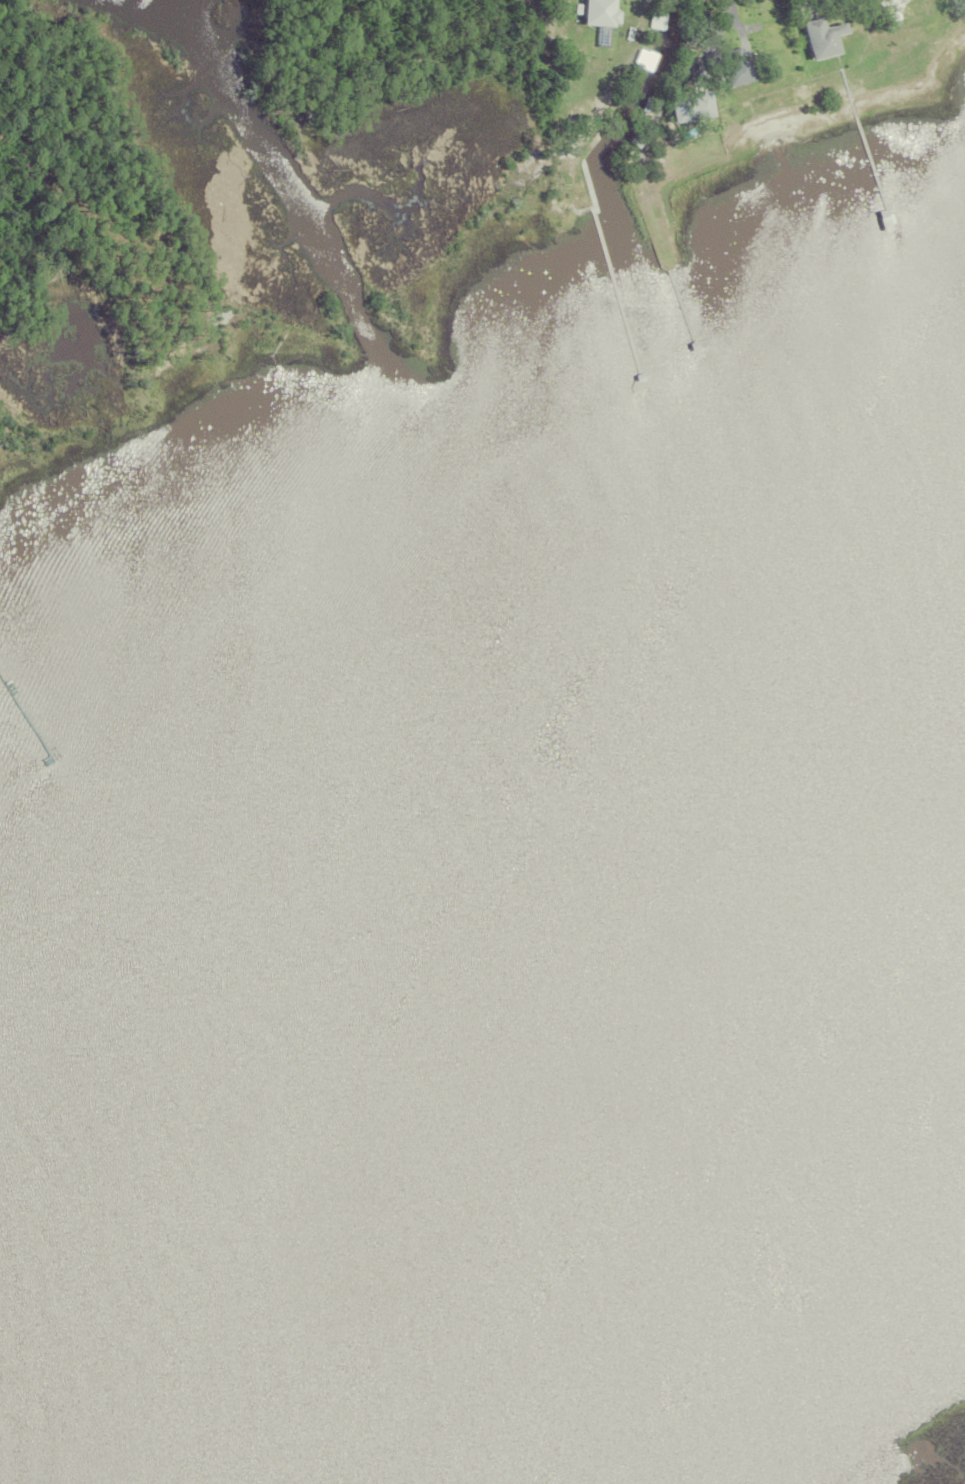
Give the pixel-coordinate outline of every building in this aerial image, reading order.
[(614,27),(615,12),(611,12),(611,0),(582,0),(580,25),(614,27)] [(821,28),(818,18),(799,22),(808,61),(837,55),(833,36),(844,33),(842,23),(821,28)] [(718,64),(745,57),(751,79),(724,86),(718,64)] [(692,124),(679,125),(679,124),(668,126),(664,102),(679,100),(678,97),(685,96),(685,99),(688,98),(688,95),(703,92),(704,100),(706,100),(708,119),(692,122),(692,124)] [(637,110),(642,96),(651,99),(646,113),(637,110)]
